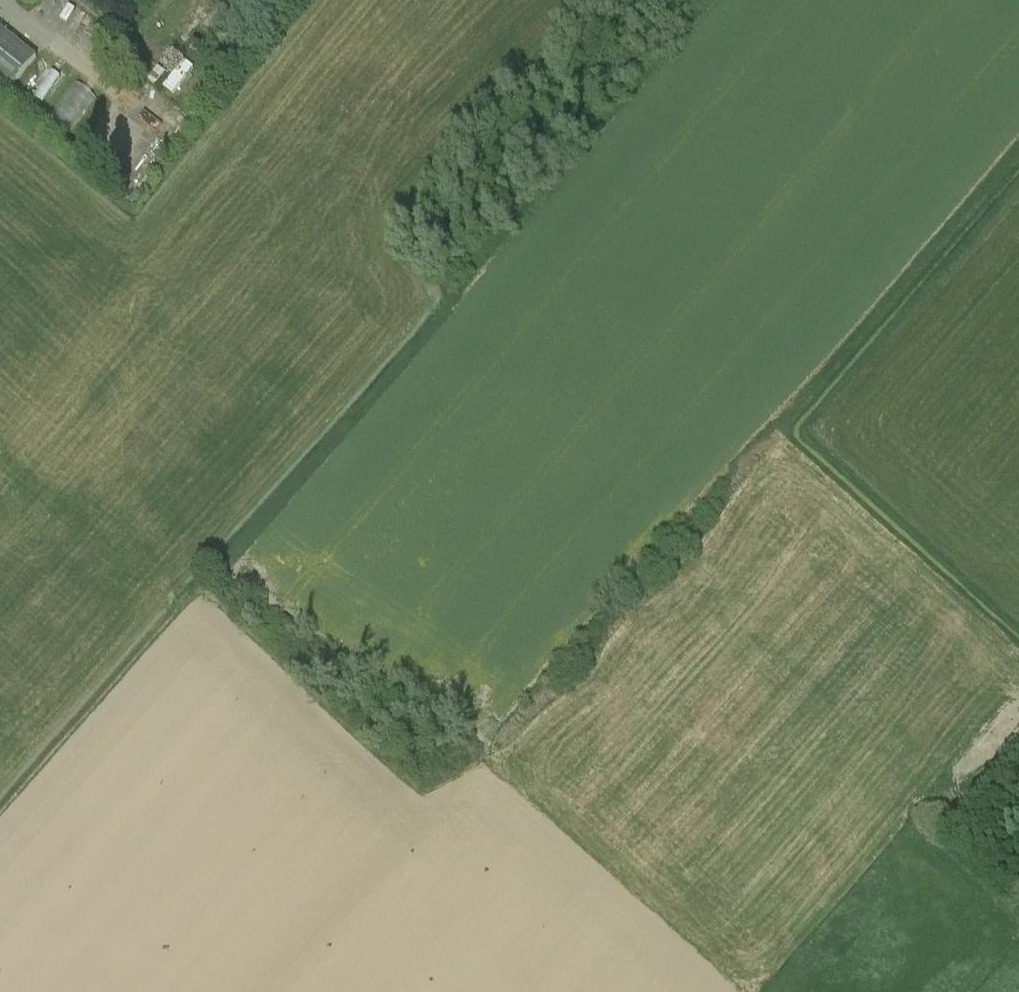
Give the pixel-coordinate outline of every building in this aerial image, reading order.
[(0,30),(0,82),(10,90),(35,59),(0,30)] [(42,60),(17,103),(40,116),(65,73),(42,60)] [(74,83),(46,120),(61,132),(89,95),(74,83)]
